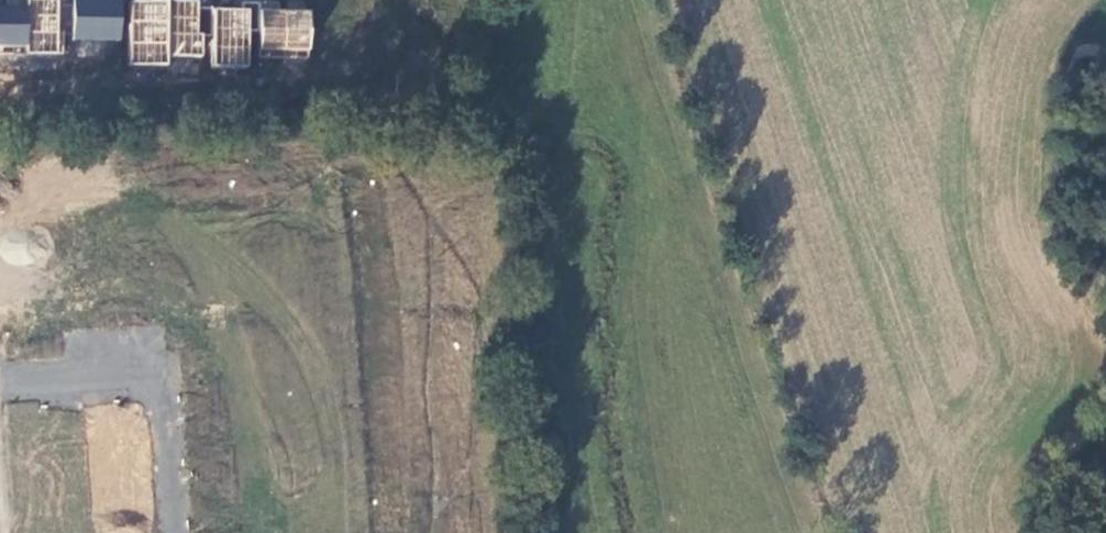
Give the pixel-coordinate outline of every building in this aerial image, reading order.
[(62,53),(63,0),(26,0),(26,4),(0,4),(0,52),(62,53)] [(72,39),(121,41),(122,0),(73,0),(72,39)] [(313,5),(129,1),(127,64),(170,65),(170,57),(207,57),(206,66),(255,67),(255,56),(312,57),(313,5)]
